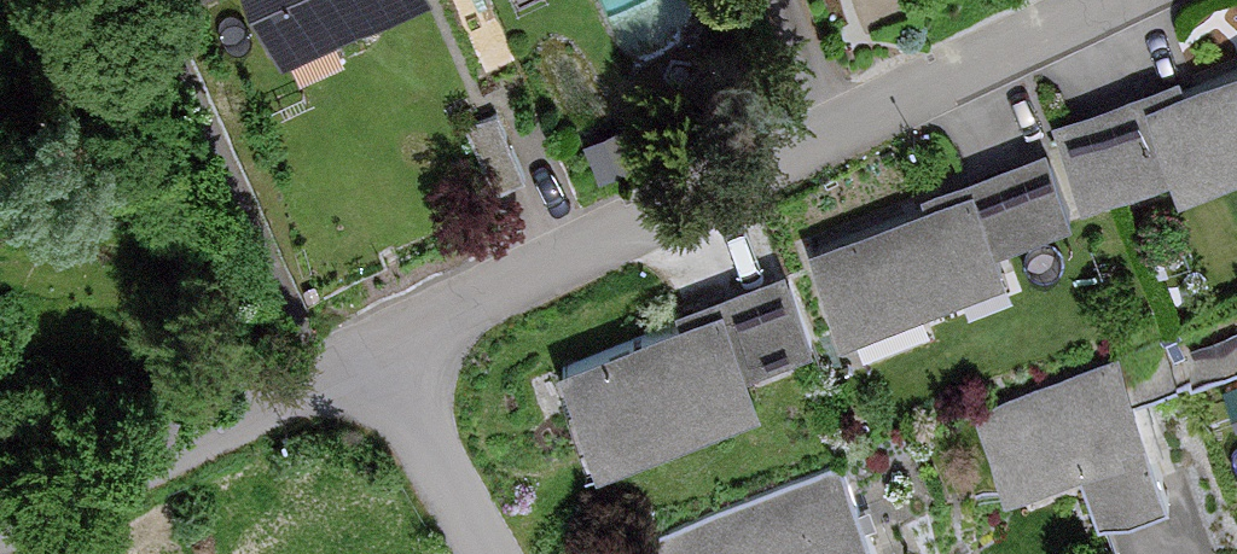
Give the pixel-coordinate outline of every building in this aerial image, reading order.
[(241,3),(271,72),(425,5),(423,0),(200,0),(208,17),(241,3)] [(1181,94),(1177,82),(1051,132),(1081,208),(1169,173),(1178,197),(1236,174),(1236,72),(1181,94)] [(993,247),(1065,220),(1041,156),(916,202),(921,216),(807,258),(836,334),(1002,272),(993,247)] [(799,350),(770,277),(672,315),(676,326),(552,374),(591,472),(760,407),(746,370),(799,350)] [(1166,502),(1111,363),(974,417),(1004,492),(1072,466),(1097,529),(1166,502)] [(832,472),(648,547),(651,553),(866,553),(832,472)]
